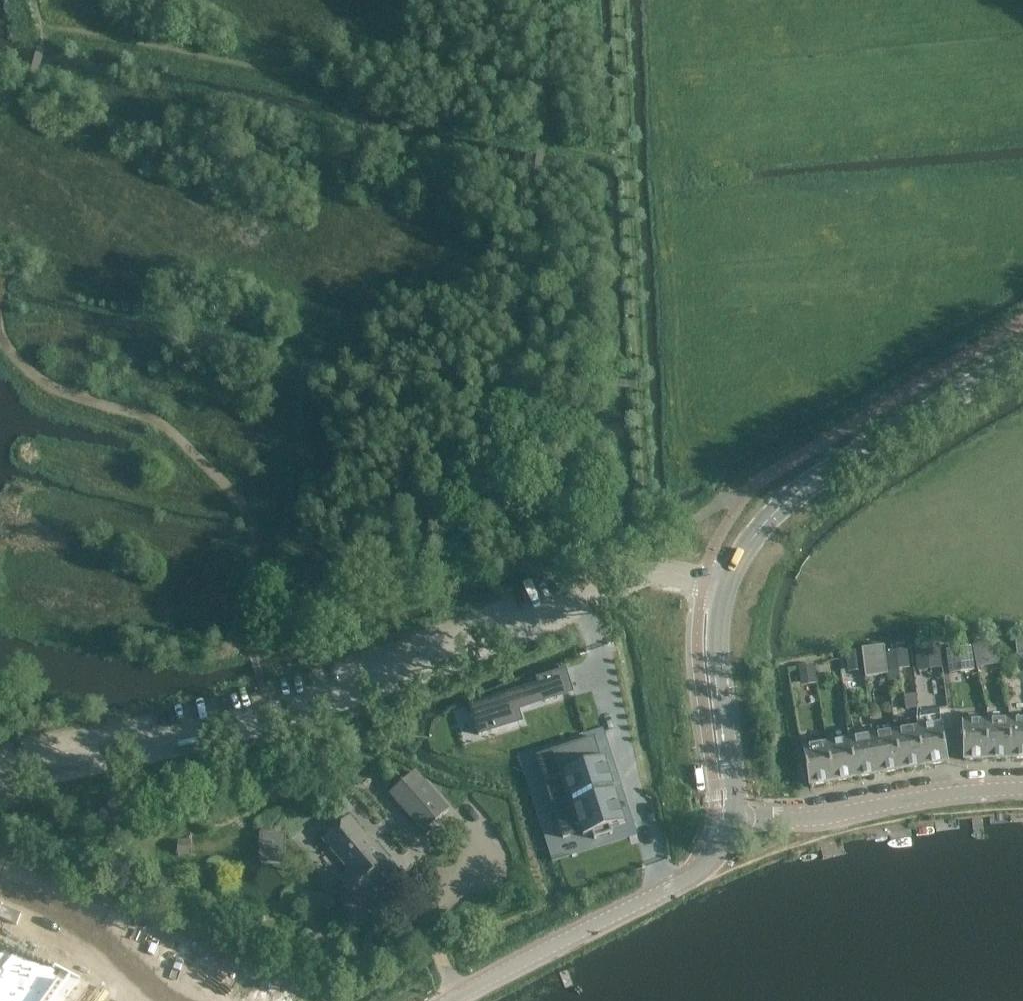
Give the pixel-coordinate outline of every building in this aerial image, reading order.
[(997,642),(974,646),(978,667),(1001,664),(997,642)] [(915,648),(918,671),(942,668),(939,645),(915,648)] [(889,672),(886,652),(885,646),(862,649),(864,669),(866,677),(889,674),(889,672)] [(971,647),(947,649),(950,673),(974,670),(971,647)] [(864,669),(862,649),(846,652),(849,671),(864,669)] [(908,649),(886,652),(889,672),(911,669),(908,649)] [(798,668),(801,682),(815,680),(813,665),(798,668)] [(566,669),(536,679),(543,699),(553,695),(554,698),(573,692),(566,669)] [(511,693),(469,706),(479,736),(521,723),(511,693)] [(916,695),(905,696),(905,709),(916,709),(916,695)] [(924,767),(918,729),(917,721),(894,724),(896,733),(902,771),(924,767)] [(1010,722),(1011,760),(1022,759),(1022,721),(1010,722)] [(988,760),(987,722),(963,723),(964,761),(988,760)] [(1011,760),(1010,722),(987,722),(988,760),(1011,760)] [(902,771),(896,733),(894,724),(871,728),(873,737),(872,737),(879,775),(902,771)] [(941,725),(918,729),(924,767),(948,763),(941,725)] [(879,775),(872,737),(850,741),(856,778),(879,775)] [(539,756),(537,757),(537,759),(538,758),(546,784),(545,784),(546,786),(548,785),(561,781),(566,800),(558,802),(557,802),(555,803),(557,808),(558,808),(566,833),(565,833),(566,837),(563,838),(563,840),(571,837),(570,837),(582,833),(583,837),(592,834),(594,841),(613,835),(611,829),(626,824),(605,758),(601,760),(594,738),(590,739),(590,740),(576,744),(574,745),(558,750),(557,750),(555,750),(556,751),(539,756)] [(856,778),(850,741),(827,745),(833,782),(856,778)] [(833,782),(827,745),(803,749),(810,786),(833,782)] [(448,810),(424,783),(416,773),(391,795),(399,804),(423,832),(448,810)] [(382,892),(402,874),(399,871),(398,871),(390,862),(390,861),(373,841),(371,843),(367,839),(350,819),(325,841),(351,871),(339,881),(361,906),(380,890),(382,892)] [(263,835),(263,855),(283,855),(283,836),(263,835)]
